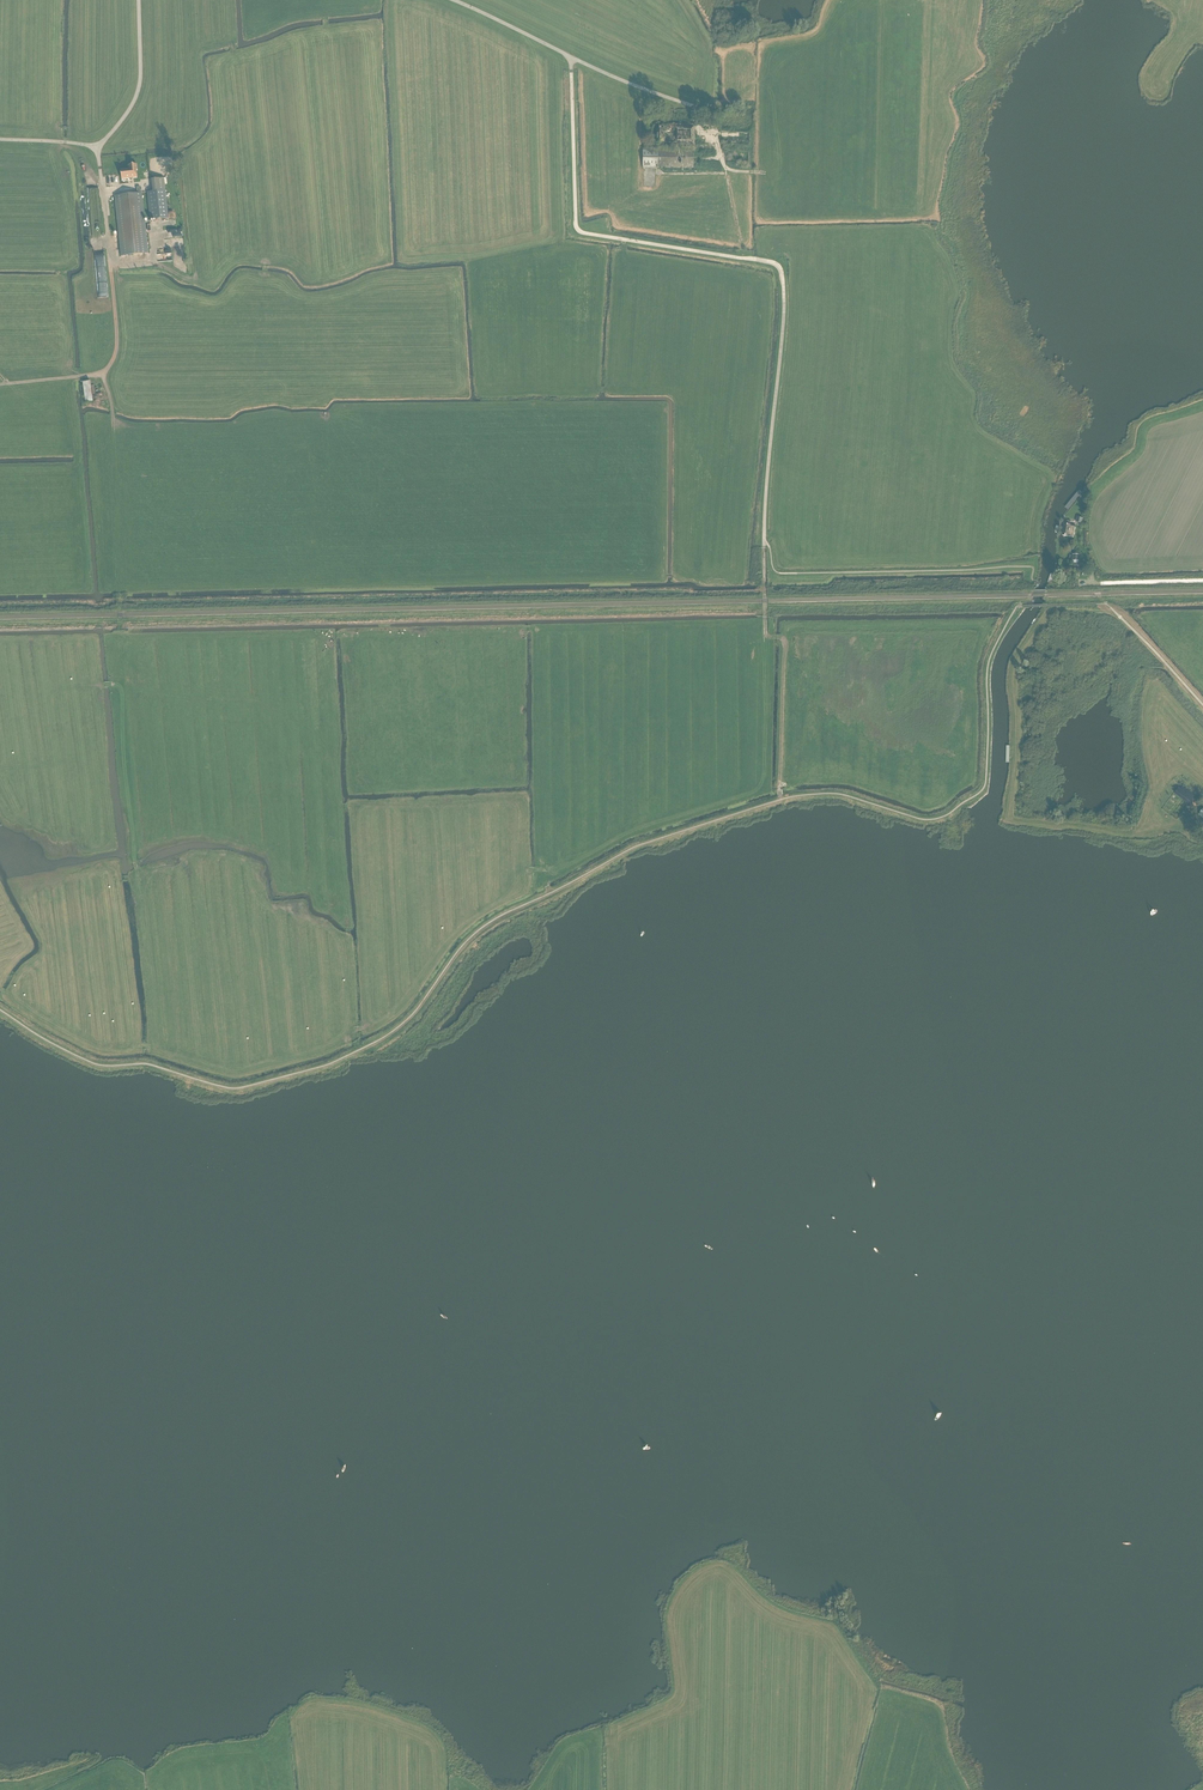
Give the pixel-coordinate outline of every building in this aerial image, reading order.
[(704,126),(714,127),(715,117),(705,115),(704,126)] [(657,126),(657,148),(695,148),(695,131),(694,131),(694,124),(670,124),(670,126),(663,126),(657,126)] [(643,149),(643,168),(694,168),(693,149),(643,149)] [(138,170),(137,165),(128,166),(129,169),(121,170),(122,180),(138,178),(137,171),(138,170)] [(147,192),(150,220),(168,218),(164,178),(152,180),(153,191),(147,192)] [(137,193),(115,196),(122,256),(148,253),(141,193),(140,187),(136,187),(137,193)] [(83,382),(85,401),(93,400),(90,381),(83,382)] [(1068,536),(1073,537),(1075,527),(1070,526),(1070,525),(1071,521),(1065,520),(1065,524),(1062,536),(1068,537),(1068,536)] [(1180,786),(1175,793),(1189,804),(1194,798),(1180,786)]
